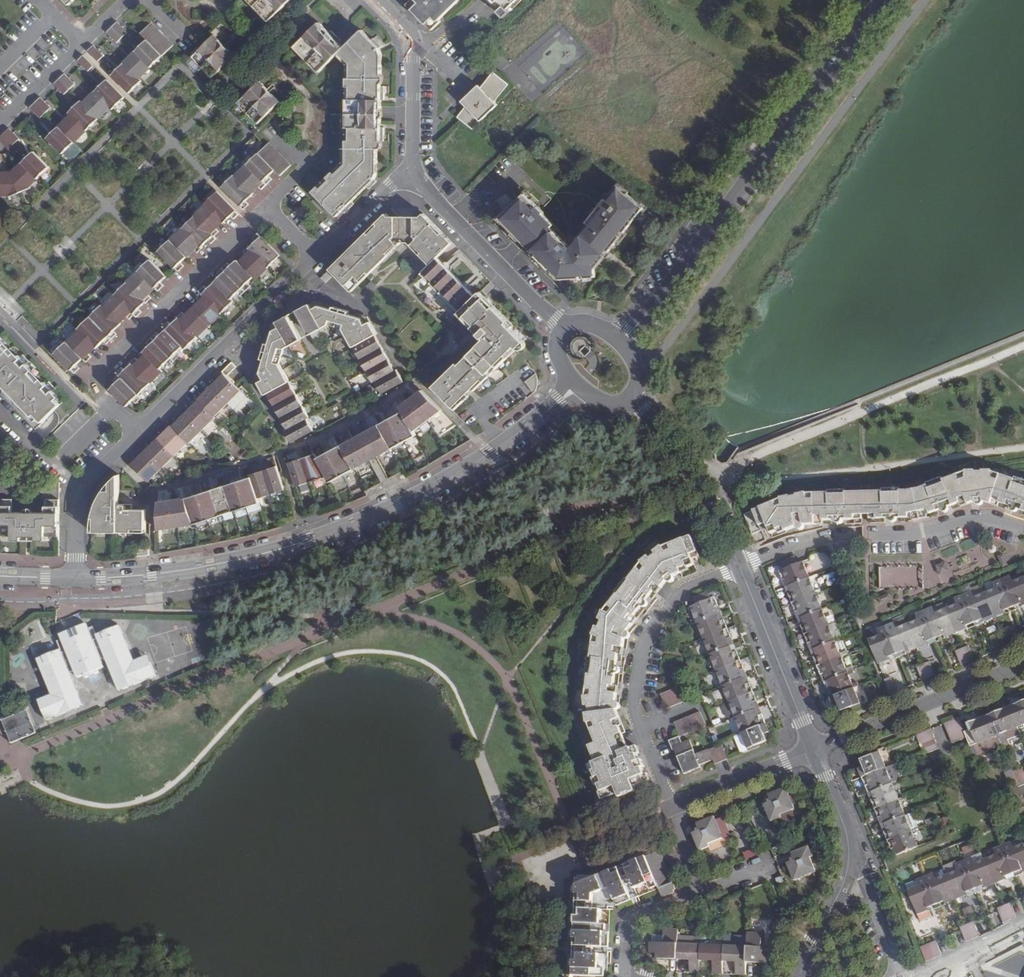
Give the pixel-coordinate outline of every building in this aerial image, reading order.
[(271,22),(294,0),(250,0),(271,22)] [(403,2),(432,31),(463,0),(405,0),(403,2)] [(503,19),(505,21),(527,0),(485,0),(503,19)] [(441,22),(432,31),(433,32),(442,24),(441,22)] [(113,28),(124,38),(129,33),(123,27),(119,23),(113,28)] [(142,34),(149,41),(164,56),(171,49),(175,46),(153,23),(146,30),(142,34)] [(370,190),(377,183),(376,181),(378,175),(378,150),(382,150),(382,141),(385,141),(385,128),(382,128),(383,101),(386,101),(386,88),(383,87),(384,56),(381,49),(383,47),(375,39),(373,42),(363,32),(345,49),(340,44),(343,42),(341,41),(338,37),(333,32),(331,34),(321,24),(296,48),(320,74),(338,56),(349,66),(347,148),(343,149),(343,165),(313,194),(337,218),(343,213),(344,215),(354,205),(353,204),(368,189),(370,190)] [(108,33),(112,38),(118,44),(124,38),(113,28),(108,33)] [(214,79),(237,56),(216,35),(193,58),(214,79)] [(149,41),(138,52),(155,70),(167,58),(164,56),(149,41)] [(95,46),(89,52),(99,62),(105,57),(99,50),(95,46)] [(138,52),(126,64),(142,82),(155,70),(138,52)] [(95,66),(85,56),(80,61),(84,66),(90,72),(95,66)] [(126,64),(113,76),(130,94),(142,82),(126,64)] [(495,73),(481,89),(479,86),(464,102),(467,105),(457,117),(472,129),(497,104),(495,102),(509,85),(495,73)] [(76,85),(70,79),(66,75),(61,80),(71,90),(76,85)] [(65,95),(71,90),(61,80),(56,85),(60,89),(65,95)] [(113,110),(126,98),(109,81),(96,93),(113,110)] [(282,102),(262,81),(238,104),(259,125),(282,102)] [(334,89),(330,85),(323,92),(327,96),(334,89)] [(102,122),(113,110),(96,93),(85,104),(100,120),(102,122)] [(37,103),(47,114),(52,108),(46,102),(42,98),(37,103)] [(31,108),(35,113),(41,119),(47,114),(37,103),(31,108)] [(88,131),(100,120),(85,104),(84,103),(72,114),(73,116),(88,131)] [(78,145),(90,133),(88,131),(73,116),(61,128),(78,145)] [(66,156),(78,145),(61,128),(50,139),(66,156)] [(21,139),(15,133),(10,129),(5,135),(15,145),(21,139)] [(10,150),(15,145),(5,135),(0,139),(0,140),(10,150)] [(270,144),(267,147),(260,154),(276,172),(281,176),(292,166),(270,144)] [(24,165),(39,180),(50,169),(35,153),(24,165)] [(276,172),(260,154),(255,159),(248,165),(268,186),(273,181),(269,178),(276,172)] [(252,156),(245,162),(248,165),(255,159),(252,156)] [(12,173),(21,195),(32,190),(41,182),(39,180),(24,165),(23,163),(12,173)] [(236,177),(253,194),(260,187),(263,190),(268,186),(248,165),(236,177)] [(10,197),(12,198),(21,195),(12,173),(12,172),(0,172),(0,197),(10,197)] [(223,188),(245,210),(249,206),(247,203),(254,196),(253,194),(236,177),(235,176),(223,188)] [(607,198),(610,201),(621,187),(618,185),(607,198)] [(636,218),(645,206),(621,187),(610,201),(607,198),(579,234),(584,237),(574,250),(552,228),(554,225),(544,214),(545,213),(539,206),(526,193),(523,196),(503,215),(504,216),(508,220),(505,223),(528,246),(530,243),(540,253),(538,255),(550,269),(553,266),(557,270),(554,272),(560,279),(567,278),(581,278),(581,274),(585,274),(586,277),(596,277),(595,269),(595,265),(594,264),(607,249),(610,251),(621,236),(618,234),(622,229),(625,231),(636,218)] [(521,195),(523,196),(526,193),(539,206),(541,204),(528,192),(529,191),(527,189),(521,195)] [(240,215),(219,193),(207,204),(208,205),(224,222),(226,223),(232,217),(235,220),(240,215)] [(208,205),(196,217),(215,237),(220,232),(217,229),(224,222),(208,205)] [(651,211),(645,206),(636,218),(625,231),(622,229),(618,234),(621,236),(610,251),(607,249),(594,264),(595,265),(595,269),(606,256),(609,258),(612,253),(615,256),(651,211)] [(431,263),(439,255),(453,242),(424,214),(421,216),(390,218),(387,215),(330,270),(335,275),(343,283),(352,293),(387,259),(387,258),(391,254),(391,255),(404,243),(410,242),(431,263)] [(505,223),(508,220),(504,216),(499,221),(503,225),(505,223)] [(215,237),(196,217),(184,229),(202,248),(210,241),(213,244),(217,239),(215,237)] [(572,243),(554,225),(552,228),(574,250),(584,237),(579,234),(572,243)] [(202,248),(184,229),(172,241),(188,258),(195,251),(198,254),(203,249),(202,248)] [(281,256),(259,234),(254,239),(257,242),(250,249),(269,268),(281,256)] [(188,258),(172,241),(166,247),(160,252),(177,269),(179,272),(184,267),(182,264),(188,258)] [(160,252),(166,247),(163,243),(157,249),(160,252)] [(538,255),(540,253),(530,243),(528,246),(534,252),(532,254),(536,257),(538,255)] [(269,268),(250,249),(249,248),(244,253),(247,256),(240,263),(255,278),(257,280),(269,268)] [(460,312),(477,294),(439,255),(431,263),(422,273),(460,312)] [(162,284),(167,278),(151,261),(146,266),(140,272),(157,289),(160,292),(164,287),(162,284)] [(244,289),(249,284),(255,278),(240,263),(238,261),(232,267),(229,264),(224,269),(244,289)] [(143,263),(137,268),(140,272),(146,266),(143,263)] [(215,283),(232,300),(239,294),(244,289),(224,269),(218,274),(221,277),(215,283)] [(335,275),(330,270),(321,279),(325,284),(335,275)] [(140,272),(128,284),(146,303),(147,304),(152,299),(149,296),(157,289),(140,272)] [(596,280),(596,277),(586,277),(585,274),(581,274),(581,278),(567,278),(568,282),(596,280)] [(202,294),(222,314),(234,302),(232,300),(215,283),(208,290),(205,287),(200,292),(202,294)] [(146,303),(128,284),(116,295),(135,315),(138,318),(143,313),(140,309),(146,303)] [(244,289),(247,292),(252,287),(249,284),(244,289)] [(471,395),(476,391),(528,339),(481,291),(477,294),(460,312),(486,338),(460,364),(458,362),(434,387),(444,398),(456,410),(471,395)] [(194,309),(210,326),(222,314),(202,294),(197,299),(200,302),(194,309)] [(135,315),(116,295),(104,307),(120,324),(127,318),(130,320),(135,315)] [(336,326),(342,308),(316,301),(310,303),(322,325),(326,323),(336,326)] [(322,325),(310,303),(298,309),(310,331),(322,325)] [(104,307),(103,306),(91,317),(113,340),(118,335),(114,332),(122,325),(120,324),(104,307)] [(349,335),(371,323),(367,316),(342,308),(336,326),(346,329),(349,335)] [(179,319),(198,338),(210,326),(194,309),(187,316),(184,312),(178,317),(179,319)] [(301,336),(289,314),(278,320),(289,342),(301,336)] [(113,340),(91,317),(79,329),(80,330),(97,347),(97,349),(105,342),(108,344),(113,340)] [(184,348),(186,350),(198,338),(179,319),(172,326),(169,323),(164,327),(167,330),(184,348)] [(289,342),(278,320),(272,323),(268,337),(270,338),(269,344),(266,343),(262,358),(265,359),(263,364),(260,364),(257,377),(260,383),(281,371),(279,366),(284,345),(289,342)] [(355,345),(375,334),(377,333),(371,323),(349,335),(355,345)] [(80,330),(68,342),(84,360),(87,362),(92,357),(89,354),(97,347),(80,330)] [(173,359),(178,354),(184,348),(167,330),(161,337),(158,334),(153,338),(173,359)] [(360,358),(382,346),(375,334),(355,345),(353,346),(360,358)] [(145,352),(147,355),(162,369),(167,364),(173,359),(153,338),(148,343),(151,347),(145,352)] [(34,418),(39,418),(46,425),(64,407),(60,403),(62,400),(3,340),(0,343),(0,384),(34,418)] [(57,354),(73,371),(76,374),(81,369),(78,366),(84,360),(68,342),(63,347),(57,354)] [(57,354),(63,347),(60,344),(54,350),(57,354)] [(367,370),(388,357),(382,346),(360,358),(367,370)] [(173,359),(176,362),(181,357),(178,354),(173,359)] [(132,363),(133,364),(151,384),(164,372),(162,369),(147,355),(140,362),(137,358),(132,363)] [(373,382),(375,381),(395,370),(388,357),(367,370),(373,382)] [(170,368),(176,362),(173,359),(167,364),(170,368)] [(223,374),(226,377),(236,367),(232,362),(221,372),(223,374)] [(118,373),(120,375),(139,395),(151,384),(133,364),(126,371),(123,368),(118,373)] [(381,393),(383,392),(403,381),(396,369),(395,370),(375,381),(381,393)] [(281,371),(260,383),(266,394),(268,393),(287,382),(281,371)] [(240,390),(235,384),(226,377),(223,374),(210,387),(227,404),(240,390)] [(111,390),(128,407),(134,400),(139,395),(120,375),(114,380),(118,383),(111,390)] [(287,382),(268,393),(275,405),(296,393),(289,381),(287,382)] [(214,417),(227,404),(210,387),(197,400),(198,401),(214,417)] [(430,422),(443,410),(423,390),(413,400),(430,422)] [(296,393),(275,405),(281,417),(302,406),(296,393)] [(139,395),(134,400),(137,404),(143,399),(139,395)] [(414,431),(430,422),(413,400),(400,406),(403,410),(414,431)] [(185,414),(202,431),(215,418),(214,417),(198,401),(185,414)] [(302,406),(281,417),(288,430),(307,419),(309,418),(302,406)] [(391,417),(404,441),(416,434),(414,431),(403,410),(391,417)] [(188,443),(189,444),(202,431),(185,414),(172,427),(188,443)] [(379,423),(392,447),(404,441),(391,417),(379,423)] [(307,419),(288,430),(286,431),(292,442),(313,430),(307,419)] [(367,430),(381,454),(392,447),(379,423),(367,430)] [(157,439),(174,456),(188,443),(172,427),(171,426),(157,439)] [(362,432),(375,456),(381,454),(367,430),(362,432)] [(372,458),(375,456),(362,432),(359,434),(356,436),(369,459),(372,458)] [(366,462),(369,460),(369,459),(356,436),(353,438),(366,462)] [(354,468),(366,462),(353,438),(341,445),(354,468)] [(144,452),(161,469),(174,456),(157,439),(144,452)] [(329,451),(342,475),(354,468),(341,445),(329,451)] [(328,476),(331,481),(342,475),(329,451),(318,457),(328,476)] [(144,452),(131,465),(148,482),(161,469),(144,452)] [(303,458),(310,482),(328,476),(318,457),(316,454),(303,458)] [(289,463),(296,486),(310,482),(303,458),(289,463)] [(264,470),(271,493),(284,489),(277,465),(264,470)] [(746,517),(752,533),(770,526),(771,529),(777,526),(779,529),(794,522),(796,524),(797,524),(798,524),(800,523),(801,522),(803,519),(822,520),(822,516),(832,516),(833,518),(834,519),(835,520),(837,520),(839,520),(840,519),(842,518),(844,516),(887,517),(889,520),(890,521),(892,521),(894,521),(895,520),(896,519),(897,517),(919,518),(941,510),(943,511),(944,512),(945,512),(947,511),(949,510),(951,506),(960,502),(961,505),(972,501),(973,503),(974,504),(976,504),(978,503),(980,502),(992,506),(993,503),(1003,507),(1003,509),(1004,510),(1005,512),(1007,513),(1009,512),(1013,511),(1023,515),(1023,484),(1011,479),(1010,481),(988,473),(988,471),(979,470),(978,472),(972,472),(972,470),(964,469),(964,472),(944,480),(942,477),(926,484),(927,486),(903,491),(903,489),(886,488),(885,491),(847,490),(847,488),(829,487),(829,490),(806,489),(806,488),(797,490),(797,492),(789,494),(788,492),(780,493),(781,496),(753,507),(755,513),(746,517)] [(259,498),(271,493),(264,470),(251,474),(252,476),(259,498)] [(93,519),(92,531),(146,532),(146,507),(133,507),(133,504),(119,504),(119,491),(119,474),(108,485),(105,490),(102,495),(99,501),(96,507),(94,514),(93,519)] [(239,481),(248,507),(260,502),(260,501),(259,498),(252,476),(239,481)] [(235,511),(248,507),(239,481),(226,485),(235,511)] [(223,515),(235,511),(226,485),(214,489),(223,515)] [(211,519),(223,515),(214,489),(202,493),(211,519)] [(211,519),(202,493),(189,497),(199,524),(211,519)] [(189,496),(174,501),(177,527),(199,524),(189,497),(189,496)] [(14,527),(13,542),(47,543),(47,537),(60,537),(61,502),(47,502),(47,514),(14,514),(15,501),(0,501),(0,527),(14,527)] [(177,527),(174,501),(159,502),(158,531),(177,527)] [(250,514),(263,510),(260,502),(248,507),(250,514)] [(601,758),(592,764),(587,766),(589,771),(592,770),(594,777),(592,778),(595,785),(598,784),(600,791),(597,792),(600,798),(603,797),(604,802),(626,793),(625,789),(648,779),(645,772),(643,773),(641,766),(643,766),(640,759),(638,759),(635,753),(637,752),(635,745),(627,748),(621,733),(624,731),(615,708),(617,707),(618,705),(618,704),(618,703),(617,702),(616,701),(615,700),(617,685),(615,684),(616,673),(619,672),(620,670),(620,668),(620,667),(620,666),(619,664),(618,663),(620,651),(623,651),(625,635),(627,633),(628,633),(628,632),(628,631),(628,629),(628,628),(628,626),(637,614),(635,612),(642,603),(645,603),(646,602),(647,602),(648,601),(648,600),(649,599),(649,597),(649,596),(649,595),(656,586),(658,588),(667,577),(669,578),(670,578),(672,578),(673,577),(673,576),(674,575),(674,573),(689,567),(688,565),(694,562),(692,557),(699,554),(691,534),(664,544),(662,542),(655,547),(657,549),(649,554),(648,552),(641,557),(642,558),(630,574),(627,572),(614,588),(617,590),(604,607),(602,606),(598,614),(600,615),(596,623),(595,622),(592,629),(594,630),(590,653),(587,652),(584,673),(587,674),(584,695),(582,695),(582,703),(585,703),(586,712),(583,712),(584,721),(587,720),(601,758)] [(834,542),(837,553),(853,549),(850,538),(834,542)] [(812,572),(832,563),(826,550),(805,559),(812,572)] [(946,554),(936,557),(940,567),(950,564),(946,554)] [(1006,564),(1002,555),(997,557),(1001,567),(1006,564)] [(788,579),(790,586),(810,578),(804,562),(799,564),(797,557),(782,563),(784,570),(780,571),(783,580),(788,579)] [(829,586),(833,582),(826,573),(822,577),(829,586)] [(1000,578),(1010,604),(1018,601),(1020,605),(1023,603),(1023,584),(1021,577),(1009,581),(1007,575),(1000,578)] [(810,578),(790,586),(793,593),(789,594),(792,603),(817,594),(810,578)] [(994,588),(983,592),(993,616),(1003,612),(1001,608),(1010,604),(1000,578),(992,582),(994,588)] [(969,591),(962,594),(971,620),(980,616),(982,620),(993,616),(983,592),(971,597),(969,591)] [(691,607),(698,623),(717,615),(714,608),(719,606),(716,597),(711,599),(708,593),(693,598),(695,605),(691,607)] [(889,593),(878,597),(880,602),(891,598),(889,593)] [(817,594),(792,603),(796,613),(801,611),(803,617),(823,609),(817,594)] [(956,603),(945,607),(955,631),(965,627),(963,623),(971,620),(962,594),(954,597),(956,603)] [(714,608),(717,615),(723,613),(719,606),(714,608)] [(931,606),(924,609),(934,635),(943,631),(944,635),(955,631),(945,607),(934,612),(931,606)] [(823,609),(803,617),(806,625),(801,626),(805,635),(829,625),(823,609)] [(919,618),(907,623),(917,646),(927,643),(926,638),(934,635),(924,609),(916,612),(919,618)] [(723,613),(717,615),(720,622),(725,620),(723,613)] [(717,615),(698,623),(704,639),(729,629),(725,620),(720,622),(717,615)] [(893,622),(886,624),(896,650),(904,647),(906,651),(917,646),(907,623),(896,627),(893,622)] [(53,695),(39,701),(47,720),(85,705),(72,673),(76,672),(78,677),(85,675),(86,678),(102,672),(101,669),(106,667),(103,661),(108,659),(121,690),(157,676),(149,657),(136,662),(122,626),(98,635),(95,627),(90,629),(88,623),(61,634),(64,639),(59,641),(62,650),(39,659),(53,695)] [(896,650),(886,624),(879,627),(881,633),(869,638),(879,662),(889,658),(887,654),(896,650)] [(829,625),(805,635),(808,643),(813,642),(816,649),(835,641),(829,625)] [(729,629),(704,639),(710,654),(729,646),(727,641),(732,638),(729,629)] [(1005,648),(1000,636),(998,632),(991,635),(997,651),(1005,648)] [(818,667),(841,658),(835,641),(816,649),(818,656),(814,658),(818,667)] [(734,644),(729,646),(732,653),(737,651),(734,644)] [(967,663),(974,660),(968,645),(961,648),(967,663)] [(729,646),(710,654),(716,671),(741,661),(737,651),(732,653),(729,646)] [(960,666),(967,663),(961,648),(954,650),(960,666)] [(825,674),(828,680),(847,673),(841,658),(818,667),(821,675),(825,674)] [(930,678),(936,675),(930,660),(923,662),(930,678)] [(716,671),(723,687),(742,679),(739,672),(745,670),(741,661),(716,671)] [(922,681),(930,678),(923,662),(916,665),(922,681)] [(748,677),(745,670),(739,672),(742,679),(748,677)] [(827,690),(829,698),(854,688),(852,683),(847,673),(828,680),(831,689),(827,690)] [(891,694),(898,691),(891,675),(885,677),(891,694)] [(748,677),(742,679),(745,686),(750,684),(748,677)] [(723,687),(729,702),(754,692),(750,684),(745,686),(742,679),(723,687)] [(681,686),(674,689),(680,702),(686,700),(681,686)] [(829,698),(833,708),(839,705),(841,711),(849,708),(850,710),(861,706),(854,688),(829,698)] [(674,689),(668,691),(673,705),(680,702),(674,689)] [(673,705),(668,691),(661,694),(666,707),(673,705)] [(729,702),(735,717),(754,710),(752,704),(757,701),(754,692),(729,702)] [(1022,699),(1009,704),(1018,727),(1023,724),(1023,722),(1023,705),(1022,699)] [(752,704),(754,710),(760,708),(757,701),(752,704)] [(730,720),(735,717),(729,702),(724,704),(723,707),(728,718),(730,720)] [(1018,727),(1009,704),(995,710),(1003,730),(1010,728),(1010,730),(1018,727)] [(757,717),(763,715),(760,708),(754,710),(757,717)] [(11,743),(22,739),(37,733),(27,710),(13,716),(10,717),(2,720),(11,743)] [(741,733),(766,723),(763,715),(757,717),(754,710),(735,717),(741,733)] [(1003,730),(995,710),(982,715),(990,736),(991,738),(997,735),(996,733),(1003,730)] [(693,714),(699,728),(705,725),(699,711),(693,714)] [(686,717),(692,731),(699,728),(693,714),(686,717)] [(966,736),(969,744),(971,743),(972,745),(991,738),(990,736),(982,715),(967,721),(970,726),(963,729),(966,736)] [(685,733),(687,732),(692,731),(686,717),(680,719),(685,733)] [(961,724),(959,718),(943,724),(945,731),(961,724)] [(673,722),(678,736),(685,733),(680,719),(673,722)] [(765,735),(770,733),(766,723),(741,733),(749,751),(759,747),(758,744),(767,740),(765,735)] [(961,724),(945,731),(948,737),(964,731),(961,724)] [(1020,733),(1018,727),(1010,730),(1010,728),(1003,730),(1006,739),(1020,733)] [(930,729),(915,735),(918,740),(918,742),(932,736),(932,735),(930,729)] [(1006,739),(1003,730),(996,733),(997,735),(991,738),(993,744),(1006,739)] [(948,737),(950,742),(951,743),(966,737),(966,736),(964,731),(948,737)] [(692,770),(693,774),(702,770),(699,764),(711,760),(706,748),(695,752),(687,732),(685,733),(678,736),(667,740),(671,750),(674,749),(684,773),(692,770)] [(749,751),(741,733),(734,736),(742,754),(749,751)] [(918,742),(920,747),(921,748),(935,742),(934,741),(932,736),(918,742)] [(921,748),(923,753),(923,755),(938,749),(937,747),(935,742),(921,748)] [(715,747),(721,762),(728,759),(722,744),(715,747)] [(708,750),(714,765),(721,762),(715,747),(708,750)] [(885,767),(878,750),(860,757),(863,764),(856,767),(860,776),(885,767)] [(860,776),(864,785),(869,783),(872,791),(891,783),(885,767),(860,776)] [(1004,772),(1010,787),(1017,784),(1012,769),(1004,772)] [(872,791),(875,798),(870,800),(873,809),(898,799),(891,783),(872,791)] [(786,787),(768,794),(770,798),(767,799),(768,802),(764,804),(771,822),(782,817),(783,817),(781,815),(794,809),(792,804),(789,795),(786,787)] [(796,793),(789,795),(792,804),(799,801),(796,793)] [(898,799),(873,809),(877,818),(882,816),(885,823),(905,815),(898,799)] [(783,817),(782,817),(784,824),(798,818),(794,809),(781,815),(783,817)] [(909,813),(905,815),(911,830),(915,828),(909,813)] [(905,815),(885,823),(887,829),(882,831),(886,840),(911,830),(905,815)] [(713,817),(696,823),(698,827),(695,828),(696,831),(691,833),(699,851),(710,847),(709,844),(722,839),(713,817)] [(911,830),(886,840),(890,849),(894,847),(897,853),(917,846),(911,830)] [(1010,869),(1018,865),(1020,870),(1023,869),(1023,849),(1021,842),(1010,846),(1008,841),(1000,844),(1010,869)] [(983,857),(992,881),(1002,878),(1000,873),(1010,869),(1000,844),(992,848),(994,853),(983,857)] [(577,884),(577,886),(572,973),(603,974),(604,966),(599,966),(600,952),(600,946),(609,946),(609,932),(606,932),(608,902),(593,901),(593,893),(610,887),(613,896),(617,904),(631,898),(630,896),(657,885),(659,891),(670,887),(669,885),(671,884),(656,846),(643,851),(641,846),(619,855),(620,858),(623,866),(577,884)] [(787,863),(793,880),(815,871),(809,857),(812,856),(808,846),(791,852),(792,857),(789,858),(791,862),(787,863)] [(745,859),(755,854),(752,848),(742,853),(745,859)] [(969,857),(961,860),(971,884),(980,881),(982,886),(992,881),(983,857),(971,862),(969,857)] [(951,860),(941,864),(944,873),(955,868),(953,863),(951,860)] [(955,868),(944,873),(954,897),(964,893),(962,888),(971,884),(961,860),(953,863),(955,868)] [(931,872),(923,875),(933,900),(943,896),(945,901),(954,897),(944,873),(934,877),(931,872)] [(933,900),(923,875),(914,879),(916,884),(905,888),(915,913),(926,908),(924,903),(933,900)] [(916,884),(914,879),(903,883),(905,888),(916,884)] [(610,887),(593,893),(613,896),(610,887)] [(1001,903),(1006,917),(1013,914),(1007,900),(1001,903)] [(1000,919),(1006,917),(1001,903),(994,905),(1000,919)] [(970,906),(962,909),(965,918),(974,914),(970,906)] [(928,914),(926,908),(915,913),(917,918),(928,914)] [(964,922),(970,936),(976,933),(971,919),(964,922)] [(963,939),(970,936),(964,922),(957,924),(963,939)] [(767,959),(774,959),(775,948),(762,947),(763,933),(747,933),(746,946),(701,944),(701,934),(678,933),(678,930),(663,929),(663,935),(663,943),(652,942),(649,942),(649,954),(655,954),(655,960),(689,961),(689,972),(699,973),(700,962),(713,962),(712,974),(723,974),(723,963),(736,963),(735,975),(745,975),(746,964),(766,964),(767,959)] [(663,943),(663,935),(652,935),(652,942),(663,943)] [(918,945),(924,958),(939,952),(934,938),(918,945)]
